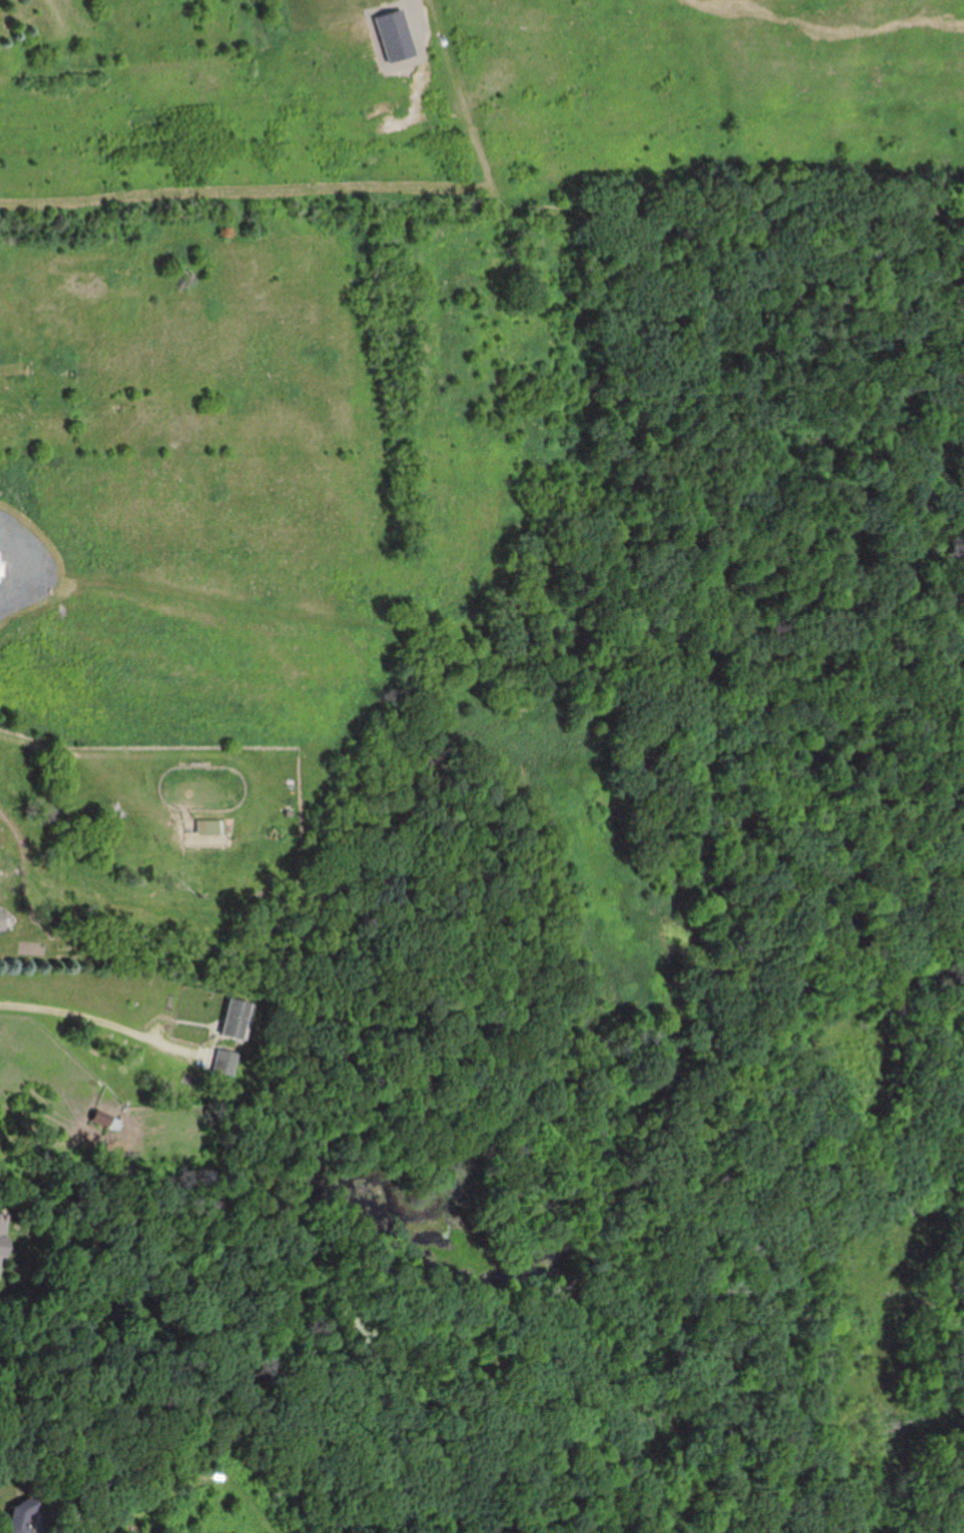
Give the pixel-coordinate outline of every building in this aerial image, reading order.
[(225,819),(197,819),(197,834),(225,834),(225,819)] [(220,1034),(242,1039),(249,1001),(228,997),(220,1034)] [(231,1076),(237,1052),(218,1047),(212,1071),(231,1076)] [(7,1275),(15,1214),(0,1212),(0,1274),(7,1275)] [(27,1516),(40,1508),(34,1498),(0,1517),(0,1520),(8,1532),(37,1532),(27,1516)]
